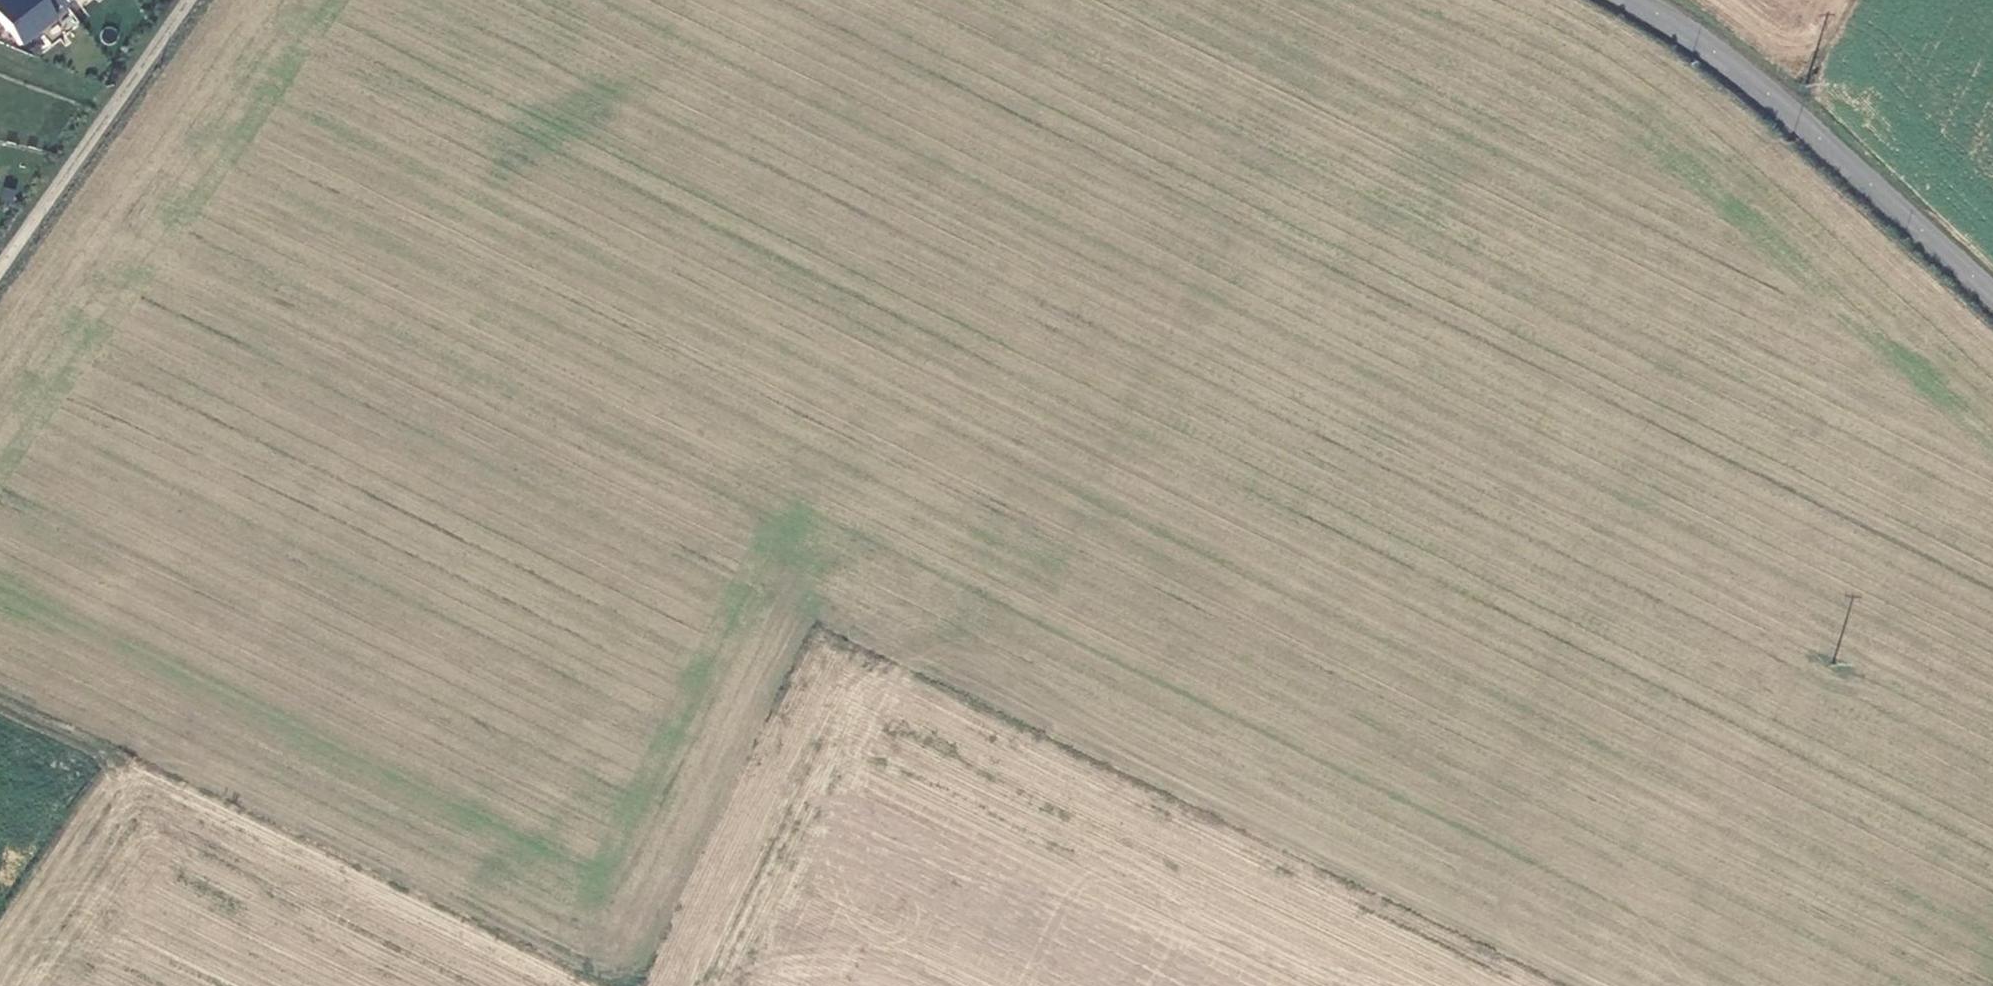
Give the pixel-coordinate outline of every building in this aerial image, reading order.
[(65,4),(62,0),(1,0),(0,0),(0,22),(18,46),(54,18),(53,17),(67,6),(65,4)]
